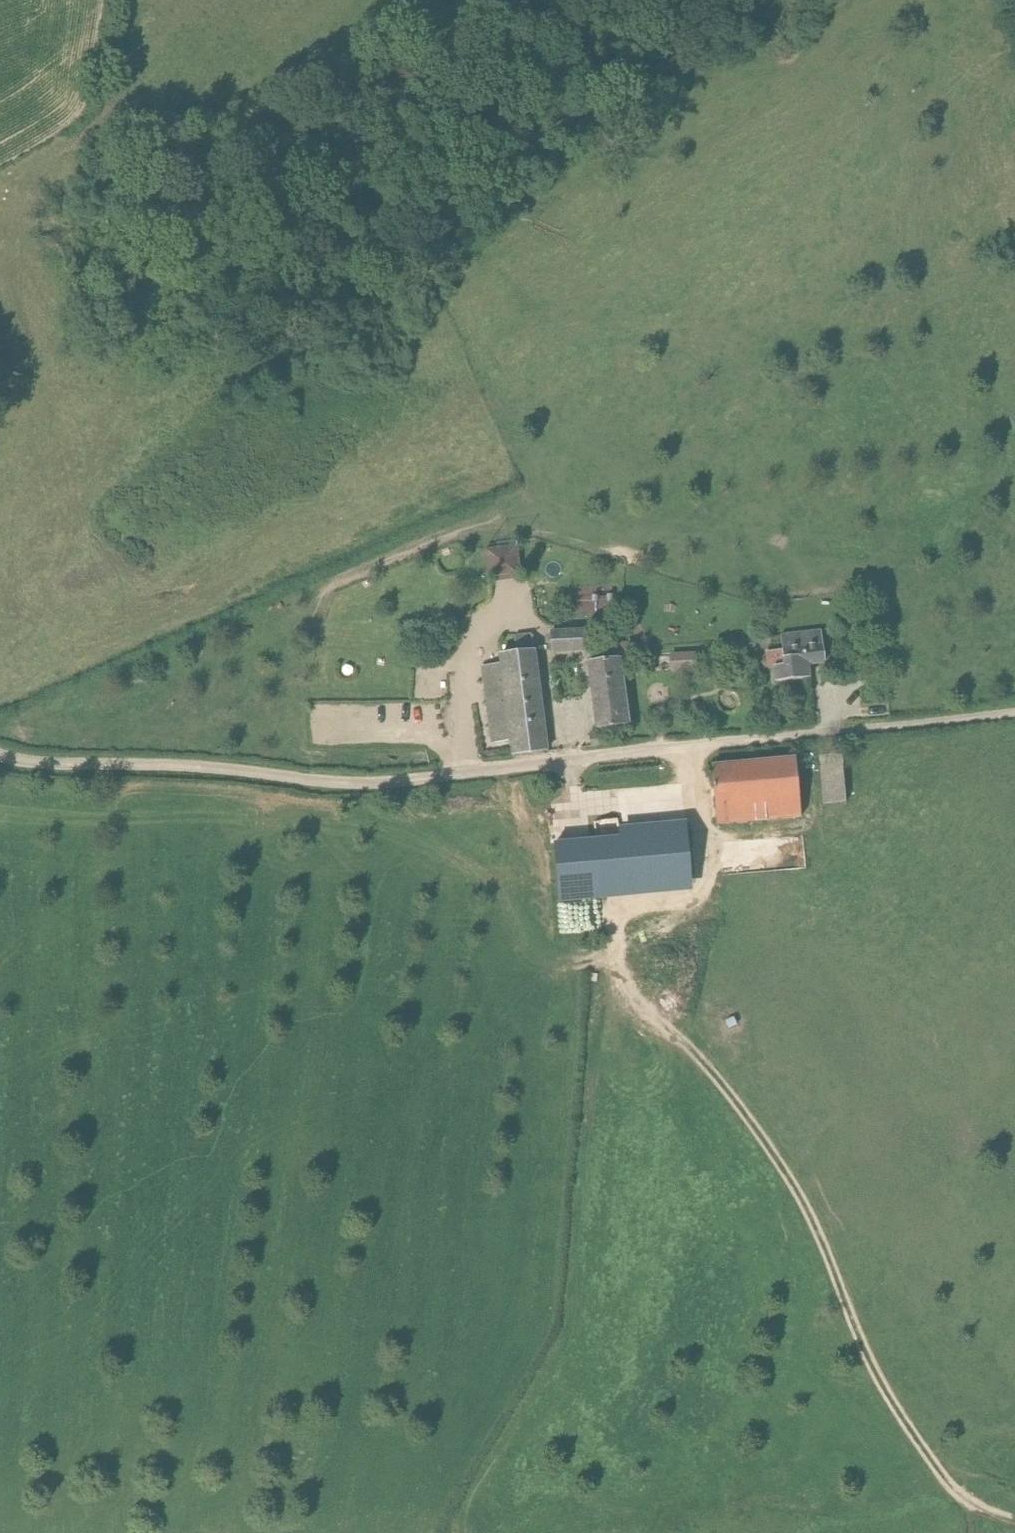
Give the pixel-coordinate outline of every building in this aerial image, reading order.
[(522,575),(521,539),(490,541),(491,576),(522,575)] [(624,611),(624,622),(633,622),(632,611),(624,611)] [(553,652),(589,651),(587,628),(551,630),(553,652)] [(825,661),(823,642),(821,628),(781,633),(782,648),(765,650),(766,668),(775,667),(776,682),(809,678),(808,663),(825,661)] [(533,706),(540,705),(530,634),(514,637),(517,652),(500,654),(501,663),(481,666),(492,743),(512,740),(514,755),(546,751),(542,718),(534,719),(533,706)] [(622,658),(632,657),(630,641),(600,645),(602,660),(589,662),(598,729),(631,725),(622,658)] [(674,667),(692,667),(692,647),(674,647),(674,667)] [(845,670),(844,680),(860,681),(861,671),(845,670)] [(611,743),(609,732),(590,735),(591,747),(593,747),(593,746),(611,743)] [(846,802),(844,774),(842,754),(820,756),(824,804),(846,802)] [(801,817),(798,778),(796,758),(712,765),(717,825),(801,817)] [(620,836),(618,819),(594,822),(596,839),(620,836)] [(625,837),(627,881),(692,878),(690,834),(625,837)] [(603,898),(598,840),(553,843),(559,903),(603,898)]
